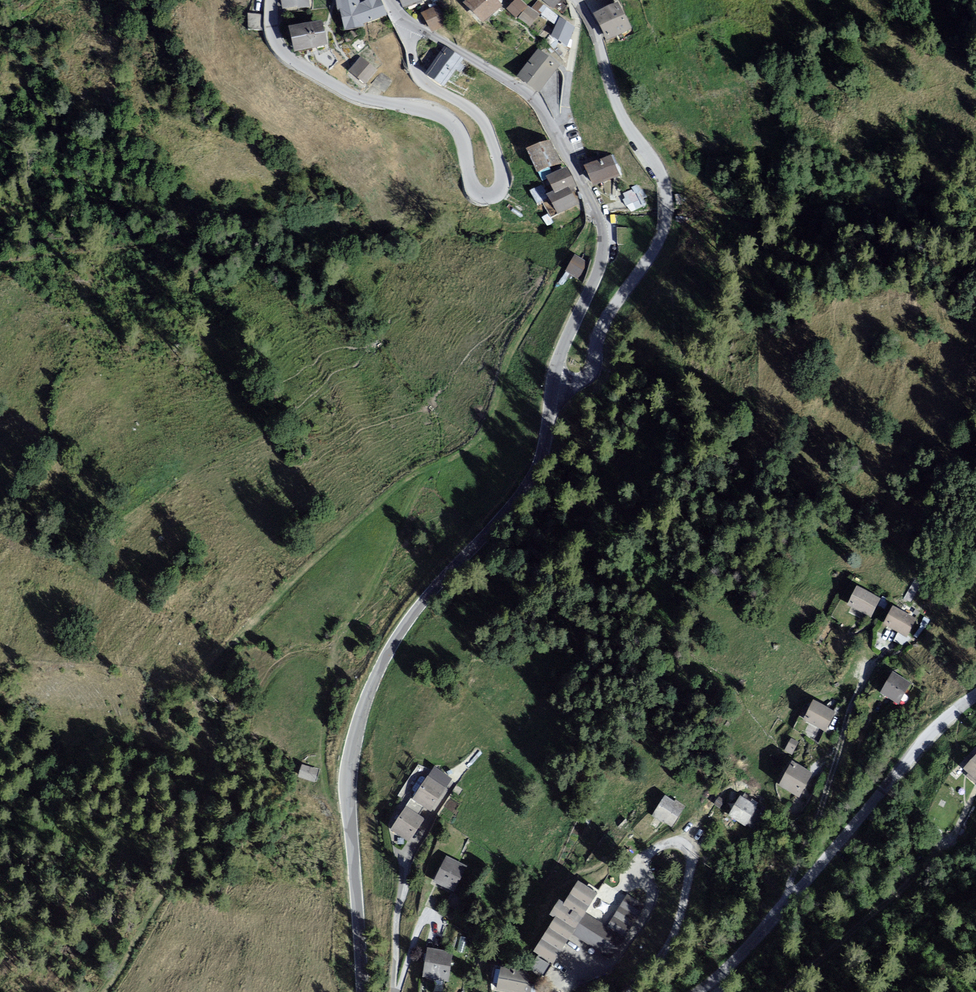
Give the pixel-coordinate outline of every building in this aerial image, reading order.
[(283,13),(309,9),(307,0),(280,0),(283,13)] [(336,12),(338,12),(344,34),(364,30),(363,25),(386,15),(380,0),(371,0),(360,4),(359,0),(334,0),(336,12)] [(403,11),(430,0),(398,0),(403,11)] [(463,8),(480,25),(502,7),(495,0),(473,0),(463,8)] [(516,0),(514,0),(505,9),(516,20),(527,9),(516,0)] [(552,11),(561,0),(539,0),(552,11)] [(543,7),(535,2),(530,6),(539,14),(543,7)] [(618,4),(593,18),(605,43),(631,31),(618,4)] [(436,8),(419,14),(431,33),(445,26),(436,8)] [(517,21),(529,29),(538,17),(527,10),(517,21)] [(260,31),(259,15),(253,16),(246,16),(246,31),(260,31)] [(558,19),(550,37),(567,48),(575,28),(558,19)] [(322,23),(288,32),(293,55),(327,48),(322,23)] [(444,49),(423,77),(443,91),(464,62),(444,49)] [(559,68),(537,52),(518,79),(539,95),(559,68)] [(359,59),(349,73),(366,88),(377,72),(359,59)] [(392,83),(381,74),(370,88),(382,96),(392,83)] [(549,142),(525,153),(536,177),(560,167),(549,142)] [(613,157),(585,168),(593,189),(621,178),(613,157)] [(566,170),(547,179),(554,194),(555,197),(570,189),(575,187),(566,170)] [(640,184),(622,190),(629,209),(647,203),(640,184)] [(554,194),(547,197),(557,217),(578,207),(570,189),(555,197),(554,194)] [(574,257),(564,273),(576,280),(585,264),(574,257)] [(869,619),(878,600),(856,587),(846,607),(869,619)] [(915,621),(891,608),(882,624),(904,639),(915,621)] [(910,686),(891,675),(880,696),(898,706),(910,686)] [(835,713),(812,701),(802,720),(826,734),(835,713)] [(961,772),(975,784),(975,757),(961,772)] [(319,769),(302,764),(298,779),(315,784),(319,769)] [(811,777),(791,766),(778,790),(798,801),(811,777)] [(445,792),(426,778),(389,834),(410,844),(424,822),(415,817),(421,808),(430,815),(445,792)] [(663,798),(650,817),(673,830),(683,810),(663,798)] [(760,811),(737,800),(727,818),(750,831),(760,811)] [(432,885),(453,895),(468,867),(446,857),(432,885)] [(585,917),(596,896),(578,884),(533,955),(539,960),(530,971),(543,979),(550,966),(552,968),(573,938),(612,966),(646,907),(629,895),(606,929),(585,917)] [(453,955),(428,950),(420,979),(447,983),(453,955)] [(499,970),(496,991),(527,991),(529,974),(499,970)]
